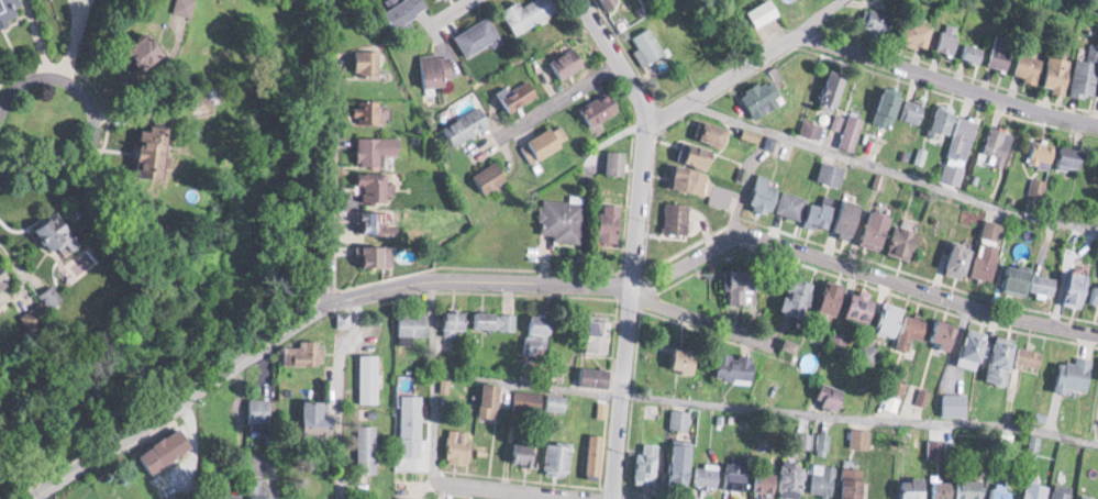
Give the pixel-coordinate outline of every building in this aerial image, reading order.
[(25,15),(20,0),(0,0),(0,25),(25,15)] [(178,12),(194,14),(196,0),(180,0),(178,12)] [(398,29),(430,7),(425,0),(402,0),(385,11),(398,29)] [(554,0),(534,0),(523,6),(520,1),(503,10),(516,35),(560,11),(554,0)] [(606,9),(627,1),(627,0),(602,0),(606,9)] [(761,26),(783,13),(775,0),(768,0),(751,10),(761,26)] [(860,28),(888,36),(895,15),(867,7),(860,28)] [(502,36),(488,15),(456,36),(470,56),(502,36)] [(904,40),(926,50),(936,27),(914,17),(904,40)] [(959,53),(959,25),(942,25),(942,53),(959,53)] [(635,37),(648,63),(667,54),(654,27),(635,37)] [(169,62),(163,32),(135,38),(141,68),(169,62)] [(1009,70),(1015,51),(1004,48),(1007,36),(998,33),(989,64),(1009,70)] [(1072,95),(1094,98),(1097,71),(1097,44),(1090,42),(1087,59),(1079,57),(1072,95)] [(986,48),(966,43),(962,57),(983,62),(986,48)] [(587,59),(572,44),(550,66),(565,81),(587,59)] [(432,47),(420,64),(431,71),(426,78),(443,90),(460,65),(432,47)] [(381,50),(357,50),(356,75),(381,75),(381,50)] [(1015,73),(1035,83),(1045,62),(1026,52),(1015,73)] [(1073,60),(1052,55),(1045,89),(1066,94),(1073,60)] [(838,108),(848,78),(830,72),(820,102),(838,108)] [(785,103),(773,77),(742,92),(755,117),(785,103)] [(496,93),(511,114),(540,92),(530,80),(514,92),(507,84),(496,93)] [(887,128),(905,100),(889,90),(871,117),(887,128)] [(622,110),(611,91),(582,107),(593,127),(622,110)] [(353,109),(353,123),(385,123),(385,100),(359,100),(359,109),(353,109)] [(927,106),(907,100),(901,118),(921,124),(927,106)] [(445,123),(455,143),(492,124),(482,104),(445,123)] [(951,134),(957,114),(939,107),(932,128),(951,134)] [(855,150),(862,118),(848,115),(842,147),(855,150)] [(949,153),(968,159),(980,123),(961,116),(949,153)] [(732,128),(701,119),(696,137),(727,146),(732,128)] [(568,134),(553,120),(525,152),(540,166),(568,134)] [(145,178),(172,180),(175,127),(148,126),(145,178)] [(1013,133),(991,126),(980,159),(1002,166),(1013,133)] [(359,166),(383,166),(383,153),(401,153),(401,136),(359,136),(359,166)] [(718,149),(684,140),(680,160),(713,168),(718,149)] [(1027,162),(1050,168),(1056,146),(1033,140),(1027,162)] [(1060,169),(1085,168),(1084,147),(1059,148),(1060,169)] [(627,150),(609,150),(609,175),(627,174),(627,150)] [(474,172),(483,192),(509,181),(500,161),(474,172)] [(669,184),(705,195),(712,173),(676,162),(669,184)] [(750,208),(775,214),(802,220),(808,196),(780,189),(782,181),(758,175),(750,208)] [(393,199),(393,176),(355,176),(355,199),(393,199)] [(711,200),(728,206),(733,190),(716,184),(711,200)] [(820,204),(815,202),(805,221),(825,230),(839,201),(825,194),(820,204)] [(584,240),(585,201),(550,199),(549,213),(544,213),(542,238),(584,240)] [(836,233),(855,238),(864,204),(845,199),(836,233)] [(692,203),(667,203),(667,234),(692,234),(692,203)] [(603,242),(622,242),(623,204),(604,204),(603,242)] [(880,250),(895,218),(875,209),(860,240),(880,250)] [(368,234),(402,234),(402,220),(391,220),(391,210),(368,210),(368,234)] [(66,259),(85,237),(56,212),(37,233),(66,259)] [(993,278),(1002,223),(987,221),(984,237),(980,236),(974,275),(993,278)] [(911,260),(921,233),(899,224),(888,251),(911,260)] [(972,245),(953,240),(944,271),(964,277),(972,245)] [(395,245),(358,245),(358,266),(395,266),(395,245)] [(0,262),(0,295),(17,288),(6,260),(0,262)] [(1054,296),(1057,274),(1007,266),(1003,287),(1054,296)] [(724,269),(724,290),(730,290),(730,303),(748,303),(748,292),(757,292),(757,269),(724,269)] [(1062,299),(1080,308),(1093,279),(1075,271),(1062,299)] [(781,309),(802,317),(815,283),(794,275),(781,309)] [(846,287),(827,281),(818,311),(837,317),(846,287)] [(1091,285),(1089,304),(1097,304),(1097,286),(1091,285)] [(66,300),(55,286),(42,296),(53,310),(66,300)] [(877,294),(856,289),(848,319),(869,324),(877,294)] [(51,311),(38,303),(26,321),(39,329),(51,311)] [(874,328),(896,337),(907,312),(885,303),(874,328)] [(467,332),(468,311),(446,309),(445,331),(467,332)] [(515,329),(515,311),(473,311),(473,329),(515,329)] [(427,335),(427,313),(398,313),(398,335),(427,335)] [(551,352),(551,314),(526,314),(526,352),(551,352)] [(899,346),(909,349),(912,337),(925,340),(929,319),(906,314),(899,346)] [(612,352),(612,318),(589,318),(589,352),(612,352)] [(930,341),(952,350),(960,328),(938,320),(930,341)] [(962,357),(982,362),(988,336),(968,332),(962,357)] [(1017,342),(996,338),(987,381),(1009,385),(1017,342)] [(320,339),(300,339),(300,345),(283,344),(283,363),(320,364),(320,339)] [(1017,362),(1039,367),(1043,351),(1021,345),(1017,362)] [(700,372),(700,348),(677,348),(677,372),(700,372)] [(754,353),(716,353),(716,379),(754,379),(754,353)] [(379,354),(360,354),(360,402),(379,402),(379,354)] [(1056,362),(1058,392),(1091,390),(1089,357),(1076,357),(1076,361),(1056,362)] [(597,384),(597,368),(579,367),(579,384),(597,384)] [(485,416),(501,416),(501,383),(485,383),(485,416)] [(818,402),(836,408),(842,389),(824,383),(818,402)] [(541,390),(513,390),(513,410),(541,410),(541,390)] [(966,393),(941,393),(941,415),(966,415),(966,393)] [(550,411),(568,411),(568,394),(550,394),(550,411)] [(424,395),(401,395),(401,457),(424,457),(424,395)] [(271,398),(250,398),(250,433),(271,433),(271,398)] [(334,414),(328,414),(328,400),(306,400),(306,437),(334,437),(334,414)] [(689,427),(689,410),(671,410),(671,427),(689,427)] [(377,424),(355,424),(355,475),(377,475),(377,424)] [(138,456),(150,475),(195,447),(182,427),(138,456)] [(851,447),(870,447),(870,428),(851,428),(851,447)] [(470,463),(470,430),(449,430),(449,463),(470,463)] [(603,434),(590,434),(590,475),(603,475),(603,434)] [(944,456),(944,440),(928,440),(928,456),(944,456)] [(539,442),(513,442),(513,465),(539,465),(539,442)] [(547,443),(547,474),(572,474),(572,443),(547,443)] [(658,443),(638,443),(638,484),(658,484),(658,443)] [(692,489),(695,445),(675,443),(671,487),(692,489)] [(749,490),(749,456),(727,456),(727,490),(749,490)] [(803,498),(806,461),(784,460),(782,496),(803,498)] [(834,496),(837,465),(813,463),(810,494),(834,496)] [(720,487),(720,466),(700,466),(700,487),(720,487)] [(843,467),(843,498),(866,498),(866,467),(843,467)] [(777,472),(758,472),(758,493),(777,493),(777,472)] [(899,476),(900,498),(922,498),(922,476),(899,476)] [(957,477),(978,476),(978,498),(958,498),(957,477)] [(1049,481),(1046,498),(1022,498),(1025,478),(1049,481)] [(931,479),(931,496),(951,496),(950,479),(931,479)] [(1009,486),(1006,498),(994,498),(988,498),(990,484),(1009,486)] [(1071,488),(1069,498),(1051,498),(1053,485),(1071,488)]
